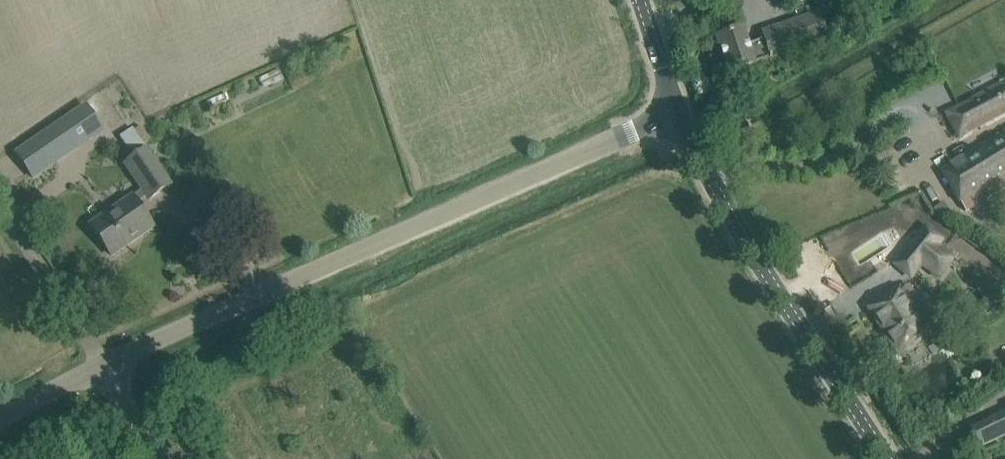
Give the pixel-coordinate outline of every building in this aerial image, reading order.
[(853,30),(841,0),(813,0),(818,14),(795,22),(804,47),(827,39),(853,30)] [(729,74),(774,59),(774,57),(789,52),(804,47),(795,22),(762,33),(764,40),(748,46),(743,30),(717,39),(729,74)] [(923,40),(928,48),(939,43),(934,34),(923,40)] [(1004,115),(1004,82),(1004,81),(944,113),(958,140),(1004,115)] [(34,179),(72,153),(81,146),(78,141),(97,128),(99,127),(102,132),(103,131),(86,106),(27,147),(17,154),(33,179),(34,179)] [(133,130),(121,139),(132,156),(145,147),(133,130)] [(958,161),(941,171),(965,211),(982,201),(1004,187),(1004,132),(958,161)] [(172,185),(148,149),(125,165),(149,201),(172,185)] [(132,197),(91,225),(112,256),(153,228),(132,197)] [(922,264),(937,277),(952,259),(937,247),(941,241),(926,229),(900,259),(916,272),(922,264)] [(918,319),(907,302),(915,297),(908,286),(900,292),(899,290),(870,309),(899,354),(928,336),(927,334),(935,328),(926,314),(918,319)] [(970,429),(979,448),(1004,435),(1004,413),(970,429)]
